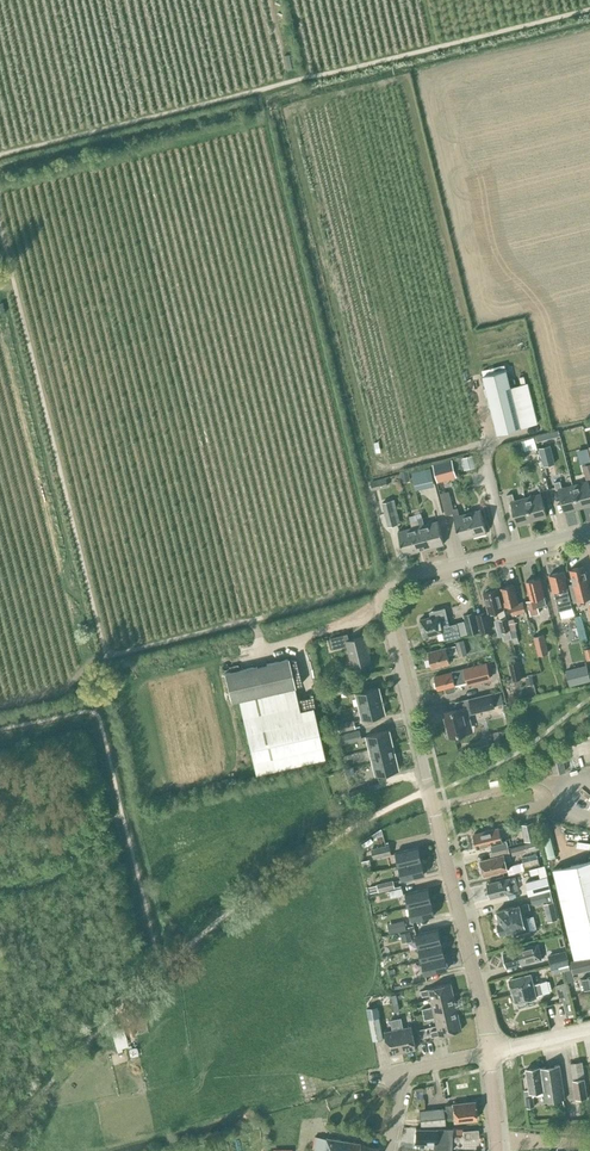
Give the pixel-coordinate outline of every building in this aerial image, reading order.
[(522,427),(504,364),(490,368),(491,373),(482,376),(497,433),(522,427)] [(548,440),(560,437),(558,430),(546,433),(548,440)] [(533,437),(514,442),(517,455),(526,452),(526,454),(537,452),(533,437)] [(549,444),(539,446),(543,466),(554,464),(549,444)] [(589,446),(576,448),(580,466),(583,465),(586,479),(589,478),(589,451),(589,446)] [(472,455),(461,458),(464,469),(475,467),(472,455)] [(457,477),(452,458),(432,463),(437,482),(457,477)] [(414,480),(432,475),(430,467),(412,471),(414,480)] [(408,470),(400,472),(402,482),(410,481),(408,470)] [(579,508),(573,485),(562,488),(560,481),(554,482),(556,489),(558,489),(564,512),(579,508)] [(589,505),(589,489),(588,481),(573,485),(579,508),(589,505)] [(467,513),(460,515),(458,507),(453,508),(449,490),(440,493),(446,514),(453,512),(454,516),(460,539),(473,536),(467,513)] [(532,520),(525,497),(514,500),(512,493),(506,495),(508,502),(511,501),(517,524),(532,520)] [(532,520),(546,516),(540,493),(525,497),(532,520)] [(401,523),(394,498),(382,502),(388,526),(401,523)] [(473,536),(487,532),(480,509),(467,513),(473,536)] [(430,547),(424,524),(422,517),(417,518),(419,525),(411,527),(417,550),(430,547)] [(430,547),(444,543),(438,520),(424,524),(430,547)] [(404,554),(417,550),(411,527),(398,531),(404,554)] [(589,597),(589,591),(583,566),(570,569),(573,583),(570,584),(574,602),(589,597)] [(563,571),(549,575),(553,591),(554,591),(557,602),(556,603),(558,611),(572,607),(563,571)] [(544,596),(545,596),(540,577),(526,581),(531,599),(526,600),(530,615),(540,612),(538,606),(546,604),(544,596)] [(512,614),(525,611),(523,601),(518,602),(514,584),(500,587),(505,605),(509,604),(512,614)] [(501,632),(510,630),(508,620),(507,617),(506,617),(499,588),(496,589),(494,586),(486,588),(485,591),(483,592),(489,612),(497,610),(499,618),(498,619),(501,632)] [(462,622),(449,625),(445,608),(430,612),(431,616),(420,619),(424,636),(442,632),(444,639),(466,633),(463,620),(462,621),(462,622)] [(479,631),(474,611),(463,614),(468,633),(479,631)] [(491,630),(487,611),(476,614),(481,633),(491,630)] [(508,620),(510,630),(511,630),(514,644),(520,642),(516,625),(518,624),(517,617),(508,620)] [(366,636),(349,640),(347,633),(330,637),(333,648),(347,645),(353,666),(370,661),(368,652),(370,651),(366,636)] [(549,653),(544,633),(533,636),(538,655),(549,653)] [(467,654),(464,639),(456,641),(459,656),(467,654)] [(448,655),(457,652),(455,645),(446,647),(428,652),(432,667),(450,662),(448,655)] [(299,709),(294,687),(287,659),(224,673),(231,701),(238,699),(255,773),(324,757),(313,706),(299,709)] [(521,678),(517,660),(509,662),(513,680),(521,678)] [(455,685),(461,683),(467,682),(468,685),(491,679),(487,662),(451,671),(451,672),(434,676),(438,689),(445,687),(446,691),(448,692),(455,691),(456,688),(455,685)] [(587,664),(566,670),(569,685),(589,680),(589,676),(587,664)] [(334,695),(347,692),(345,683),(332,686),(334,695)] [(359,706),(382,700),(379,687),(355,693),(359,706)] [(473,712),(495,707),(495,705),(503,703),(501,691),(469,699),(471,706),(443,713),(449,736),(472,730),(466,707),(471,706),(473,712)] [(362,720),(385,714),(382,700),(359,706),(362,720)] [(356,728),(354,720),(337,724),(339,732),(356,728)] [(515,738),(513,728),(500,731),(502,741),(515,738)] [(341,745),(359,740),(356,730),(339,734),(341,745)] [(369,749),(392,743),(389,730),(366,736),(369,749)] [(372,762),(396,757),(392,743),(369,749),(372,762)] [(554,774),(566,771),(562,755),(551,757),(554,774)] [(376,776),(399,770),(396,757),(372,762),(376,776)] [(354,767),(345,769),(347,776),(355,774),(354,767)] [(372,792),(369,784),(349,791),(352,799),(372,792)] [(537,839),(533,821),(520,824),(524,841),(537,839)] [(491,851),(508,847),(506,840),(502,841),(498,827),(474,833),(477,848),(490,845),(491,851)] [(361,844),(364,848),(373,841),(371,837),(361,844)] [(539,849),(537,840),(511,847),(513,855),(539,849)] [(391,854),(389,844),(371,848),(373,858),(391,854)] [(399,866),(421,861),(418,847),(396,852),(399,866)] [(505,861),(511,859),(508,847),(491,851),(489,852),(491,858),(480,860),(484,875),(507,870),(507,868),(505,861)] [(539,864),(537,853),(522,857),(524,867),(539,864)] [(553,869),(574,958),(589,955),(589,860),(553,869)] [(402,879),(424,874),(421,861),(399,866),(402,879)] [(515,871),(524,869),(522,863),(513,865),(507,868),(507,870),(508,874),(515,872),(515,871)] [(542,880),(548,879),(544,865),(538,867),(539,873),(540,877),(541,877),(542,880)] [(512,890),(518,889),(515,877),(509,878),(509,877),(486,883),(490,897),(513,892),(512,890)] [(542,880),(541,877),(540,877),(525,881),(529,895),(550,889),(548,879),(542,880)] [(395,888),(393,880),(376,884),(377,884),(368,886),(370,893),(378,891),(378,892),(395,888)] [(409,907),(431,902),(427,888),(406,893),(409,907)] [(553,902),(550,890),(530,896),(532,904),(546,900),(546,903),(544,904),(548,920),(558,918),(554,901),(553,902)] [(412,920),(434,915),(431,902),(409,907),(412,920)] [(524,910),(529,909),(528,903),(497,911),(500,922),(498,922),(498,924),(497,926),(498,930),(500,931),(500,933),(528,926),(524,910)] [(405,928),(404,921),(387,924),(389,932),(405,928)] [(419,948),(441,943),(437,929),(416,934),(419,948)] [(402,942),(412,940),(410,931),(400,933),(402,942)] [(422,961),(444,956),(441,943),(419,948),(422,961)] [(520,964),(541,959),(537,944),(503,952),(507,966),(520,963),(520,964)] [(550,964),(555,963),(559,962),(557,952),(548,954),(550,964)] [(386,964),(392,962),(390,955),(384,956),(386,964)] [(425,974),(447,969),(444,956),(422,961),(425,974)] [(570,969),(564,970),(566,982),(574,980),(573,974),(589,970),(589,957),(570,961),(572,968),(570,969)] [(564,970),(570,969),(568,960),(559,962),(555,963),(557,972),(564,970)] [(535,995),(542,993),(539,982),(532,984),(530,974),(510,979),(512,990),(513,990),(516,1001),(517,1004),(525,1002),(524,998),(535,996),(535,995)] [(431,1000),(453,995),(450,983),(428,988),(428,989),(421,990),(422,996),(429,994),(431,1000)] [(391,994),(394,1011),(400,1010),(396,993),(391,994)] [(569,994),(564,995),(567,1009),(572,1008),(569,994)] [(423,1014),(456,1006),(453,995),(431,1000),(432,1006),(422,1009),(423,1014)] [(436,1023),(459,1018),(456,1006),(423,1014),(424,1019),(435,1017),(436,1023)] [(378,1015),(369,1017),(373,1040),(383,1038),(378,1015)] [(402,1052),(416,1049),(411,1027),(403,1028),(401,1018),(396,1019),(402,1052)] [(439,1035),(461,1030),(459,1018),(436,1023),(438,1029),(431,1031),(432,1036),(439,1035)] [(389,1054),(402,1052),(396,1019),(390,1020),(392,1030),(384,1032),(389,1054)] [(505,1022),(503,1026),(516,1033),(518,1029),(505,1022)] [(118,1047),(130,1044),(125,1023),(112,1026),(118,1047)] [(576,1099),(587,1097),(581,1061),(571,1063),(576,1099)] [(545,1101),(565,1099),(562,1080),(559,1064),(540,1067),(526,1069),(529,1089),(525,1090),(527,1107),(534,1106),(533,1096),(534,1095),(533,1092),(544,1090),(545,1101)] [(453,1121),(476,1119),(474,1101),(452,1104),(445,1105),(445,1108),(443,1109),(443,1108),(419,1111),(421,1127),(444,1124),(444,1118),(453,1117),(453,1121)] [(451,1128),(415,1128),(414,1142),(433,1142),(433,1150),(451,1150),(451,1128)] [(463,1131),(464,1139),(478,1137),(477,1129),(463,1131)] [(378,1148),(360,1145),(360,1143),(326,1137),(326,1138),(316,1136),(313,1150),(378,1150),(378,1148)]
